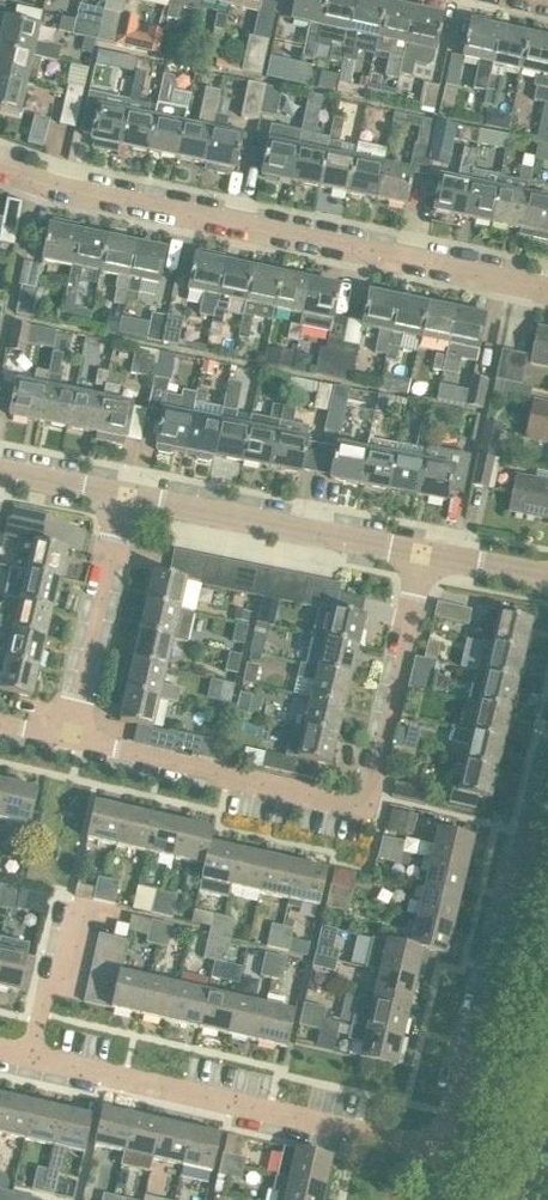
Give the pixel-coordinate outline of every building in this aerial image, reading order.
[(104,10),(105,10),(122,14),(125,0),(106,0),(104,10)] [(201,1),(202,1),(202,0),(170,0),(166,18),(177,21),(180,7),(199,11),(201,1)] [(230,7),(259,13),(262,0),(231,0),(230,7)] [(292,21),(309,24),(301,59),(302,59),(312,61),(313,61),(316,45),(320,27),(326,0),(297,0),(292,21)] [(316,45),(331,48),(328,61),(341,64),(342,64),(344,59),(357,0),(326,0),(320,27),(316,45)] [(344,59),(353,60),(356,47),(357,47),(375,51),(377,40),(385,6),(360,0),(357,0),(344,59)] [(79,4),(76,20),(101,26),(105,10),(104,10),(79,4)] [(385,6),(377,40),(392,43),(385,76),(399,79),(400,74),(401,71),(414,12),(385,6)] [(98,41),(116,45),(123,14),(122,14),(105,10),(101,26),(98,41)] [(401,71),(400,74),(411,76),(414,62),(428,65),(433,62),(435,52),(436,53),(444,19),(414,12),(401,71)] [(138,17),(123,14),(116,45),(131,48),(138,17)] [(217,14),(214,29),(211,39),(214,40),(212,51),(219,52),(224,31),(227,16),(217,14)] [(0,48),(0,50),(42,59),(42,58),(58,62),(62,47),(47,44),(47,45),(36,42),(40,27),(6,20),(0,48)] [(101,26),(76,20),(72,35),(86,38),(84,43),(79,42),(77,51),(92,54),(96,40),(98,41),(101,26)] [(478,74),(479,74),(476,88),(487,90),(488,91),(501,31),(472,25),(464,59),(480,62),(478,74)] [(530,38),(501,31),(488,91),(487,90),(484,104),(493,106),(496,92),(497,93),(499,79),(500,79),(501,79),(503,79),(504,74),(520,77),(521,71),(522,71),(530,38)] [(270,42),(250,38),(242,72),(262,77),(270,42)] [(543,109),(547,87),(547,42),(530,38),(522,71),(536,74),(533,86),(536,87),(533,101),(543,103),(542,108),(543,109)] [(26,86),(35,88),(42,59),(0,50),(0,80),(26,86)] [(135,73),(138,60),(114,55),(99,51),(96,65),(135,73)] [(298,68),(294,83),(307,86),(311,71),(298,68)] [(130,101),(120,148),(148,154),(165,75),(163,74),(157,105),(141,102),(147,75),(136,72),(130,101)] [(316,88),(332,91),(335,76),(324,74),(318,79),(316,88)] [(172,76),(165,75),(148,154),(176,160),(184,125),(184,124),(187,112),(169,108),(175,79),(174,78),(172,76)] [(26,86),(0,80),(0,111),(20,116),(26,86)] [(337,92),(336,93),(365,99),(365,98),(367,88),(344,83),(338,82),(337,92)] [(439,87),(424,83),(418,108),(434,111),(439,87)] [(266,88),(248,84),(241,119),(258,123),(260,112),(261,113),(266,88)] [(84,89),(68,85),(66,96),(81,99),(84,89)] [(365,98),(365,99),(376,101),(377,100),(379,88),(367,85),(367,88),(365,98)] [(438,115),(450,118),(457,88),(445,85),(438,115)] [(281,91),(266,88),(261,113),(275,115),(281,91)] [(89,92),(80,132),(93,135),(92,142),(93,143),(92,149),(106,151),(107,145),(120,148),(130,101),(89,92)] [(184,125),(176,160),(205,166),(216,115),(220,95),(206,92),(199,127),(184,124),(184,125)] [(60,124),(75,128),(81,99),(66,96),(60,124)] [(301,134),(291,184),(319,190),(327,155),(326,155),(311,152),(314,139),(310,138),(316,114),(305,112),(301,134)] [(216,115),(205,166),(217,169),(216,175),(229,178),(231,172),(234,172),(242,133),(226,129),(229,117),(216,115)] [(342,144),(339,143),(342,129),(344,119),(334,117),(332,127),(331,127),(328,141),(326,155),(327,155),(319,190),(347,196),(355,161),(339,158),(342,144)] [(411,165),(410,173),(384,167),(376,202),(404,207),(412,173),(427,176),(432,151),(438,122),(422,118),(416,145),(414,144),(411,162),(411,165)] [(456,125),(438,122),(432,151),(450,154),(456,125)] [(301,134),(272,128),(262,178),(291,184),(301,134)] [(506,149),(508,136),(479,130),(477,144),(506,149)] [(441,179),(434,213),(463,220),(474,170),(476,157),(462,154),(456,182),(441,179)] [(347,196),(376,202),(384,167),(355,161),(347,196)] [(522,166),(518,182),(529,184),(532,168),(522,166)] [(474,170),(463,220),(491,225),(498,191),(484,188),(487,173),(474,170)] [(491,225),(520,232),(527,197),(498,191),(491,225)] [(527,197),(520,232),(547,237),(547,201),(527,197)] [(5,207),(1,232),(16,235),(21,210),(5,207)] [(51,228),(44,262),(71,268),(74,268),(81,234),(68,231),(70,224),(54,221),(53,228),(51,228)] [(14,245),(16,235),(1,232),(0,236),(0,242),(14,245)] [(76,296),(82,270),(102,274),(109,240),(81,234),(74,268),(71,268),(65,294),(76,296)] [(102,274),(118,278),(113,303),(123,305),(125,299),(127,299),(137,245),(109,240),(102,274)] [(166,251),(137,245),(127,299),(137,301),(141,282),(159,286),(166,251)] [(197,258),(190,293),(203,295),(199,314),(213,317),(214,309),(217,298),(220,299),(227,264),(214,262),(216,256),(200,253),(199,259),(197,258)] [(217,298),(214,309),(225,311),(224,312),(228,312),(230,301),(245,304),(247,305),(254,270),(227,264),(220,299),(217,298)] [(274,310),(276,311),(283,276),(254,270),(247,305),(245,304),(239,330),(238,337),(249,339),(252,319),(272,323),(274,310)] [(276,311),(302,316),(304,317),(311,282),(283,276),(276,311)] [(299,327),(300,327),(330,333),(340,288),(311,282),(304,317),(302,316),(299,327)] [(16,314),(31,317),(37,289),(22,286),(16,314)] [(389,294),(373,291),(372,295),(371,295),(364,329),(379,332),(375,353),(386,355),(386,360),(387,360),(399,301),(388,298),(389,294)] [(402,337),(420,341),(427,307),(399,301),(387,360),(396,362),(399,348),(400,348),(402,337)] [(420,341),(447,347),(455,312),(427,307),(420,341)] [(211,324),(212,324),(222,326),(225,311),(214,309),(213,317),(211,324)] [(121,314),(108,311),(104,331),(117,334),(121,314)] [(477,363),(486,319),(482,318),(483,313),(471,311),(470,315),(455,312),(447,347),(445,357),(446,357),(444,367),(458,370),(461,359),(477,363)] [(146,340),(164,343),(169,317),(152,314),(146,340)] [(164,343),(177,346),(182,320),(169,317),(164,343)] [(24,352),(29,327),(14,324),(8,349),(24,352)] [(290,325),(287,339),(288,339),(297,341),(300,327),(299,327),(290,325)] [(531,365),(547,368),(547,330),(539,328),(531,365)] [(315,374),(336,379),(342,352),(341,352),(344,341),(328,337),(326,349),(320,348),(315,374)] [(342,352),(336,379),(351,382),(351,381),(356,355),(358,346),(343,343),(341,352),(342,352)] [(130,374),(155,379),(161,352),(136,347),(130,374)] [(294,352),(269,347),(266,364),(290,369),(294,353),(294,352)] [(495,380),(504,381),(521,385),(528,356),(502,350),(495,380)] [(169,382),(175,355),(161,352),(155,379),(169,382)] [(294,353),(290,369),(307,373),(310,356),(294,353)] [(443,372),(444,367),(446,357),(445,357),(436,354),(432,370),(443,372)] [(50,361),(48,373),(50,373),(40,422),(69,428),(76,394),(59,391),(62,377),(59,377),(61,363),(50,361)] [(218,368),(219,364),(203,361),(200,373),(212,375),(213,367),(218,368)] [(36,370),(33,386),(18,383),(12,417),(40,422),(50,373),(48,373),(36,370)] [(97,370),(94,386),(104,388),(105,388),(106,385),(108,374),(108,372),(97,370)] [(379,390),(407,396),(411,380),(383,373),(379,390)] [(108,374),(106,385),(107,385),(116,387),(119,376),(108,374)] [(488,381),(487,381),(470,377),(465,405),(482,409),(488,381)] [(222,410),(222,411),(224,411),(236,413),(242,383),(228,380),(225,395),(222,410)] [(529,403),(532,388),(521,385),(504,381),(500,397),(529,403)] [(318,383),(313,408),(330,411),(335,386),(318,383)] [(104,400),(98,434),(108,436),(107,443),(123,446),(125,439),(126,440),(133,406),(117,403),(120,388),(116,387),(107,385),(104,400)] [(349,389),(335,386),(330,411),(344,414),(349,389)] [(195,405),(204,407),(207,392),(198,390),(197,395),(195,405)] [(160,453),(172,455),(175,453),(175,449),(186,452),(193,418),(195,405),(197,395),(184,392),(183,399),(167,396),(157,446),(158,446),(158,450),(160,453)] [(98,434),(104,400),(76,394),(69,428),(98,434)] [(378,394),(375,411),(381,413),(385,409),(387,402),(405,407),(406,400),(378,394)] [(252,416),(243,463),(272,468),(284,407),(272,404),(269,419),(252,416)] [(535,404),(529,440),(547,443),(547,407),(535,404)] [(222,423),(215,457),(243,463),(252,416),(236,413),(224,411),(222,423)] [(193,418),(186,452),(197,454),(196,457),(199,460),(211,463),(214,461),(214,457),(215,457),(222,423),(220,423),(193,418)] [(503,423),(487,420),(479,454),(496,457),(503,423)] [(281,423),(272,468),(300,474),(307,440),(309,428),(285,423),(281,423)] [(431,428),(421,426),(416,449),(427,451),(428,446),(431,428)] [(367,452),(368,452),(361,486),(390,492),(397,458),(396,458),(398,446),(369,440),(367,452)] [(332,480),(361,486),(368,452),(367,452),(338,446),(332,480)] [(424,468),(418,497),(447,503),(449,491),(463,494),(471,454),(428,446),(427,451),(425,463),(424,468)] [(473,480),(474,480),(486,482),(491,457),(479,454),(473,480)] [(397,458),(390,492),(418,497),(425,463),(397,458)] [(511,512),(547,519),(547,482),(518,476),(511,512)] [(8,521),(42,528),(45,514),(11,507),(8,521)] [(5,536),(8,521),(0,519),(0,549),(2,549),(5,536)] [(42,528),(8,521),(5,536),(33,542),(26,572),(59,579),(66,548),(39,542),(42,528)] [(175,550),(169,575),(183,578),(189,552),(175,550)] [(194,613),(201,585),(202,585),(208,556),(189,552),(183,578),(169,575),(155,572),(148,602),(194,613)] [(202,585),(216,588),(222,559),(208,556),(202,585)] [(216,588),(220,589),(229,591),(235,562),(222,559),(216,588)] [(229,591),(242,593),(248,565),(235,562),(229,591)] [(255,596),(257,589),(261,567),(248,565),(242,593),(255,596)] [(52,609),(57,589),(59,579),(26,572),(11,568),(4,598),(52,609)] [(269,569),(263,597),(277,600),(283,572),(269,569)] [(277,600),(291,603),(297,575),(283,572),(277,600)] [(291,603),(304,606),(310,577),(297,575),(291,603)] [(304,606),(317,608),(323,580),(310,577),(304,606)] [(319,609),(313,636),(314,636),(326,639),(358,647),(365,616),(337,609),(341,589),(342,584),(335,582),(334,582),(323,580),(321,589),(317,608),(319,609)] [(4,598),(1,611),(16,615),(12,631),(46,638),(52,609),(4,598)] [(472,609),(437,601),(434,616),(468,624),(472,609)] [(148,602),(141,632),(173,639),(173,640),(187,643),(194,613),(148,602)] [(529,620),(533,621),(536,610),(513,605),(510,616),(511,616),(529,620)] [(236,610),(234,619),(248,623),(250,613),(236,610)] [(480,623),(476,640),(482,642),(483,641),(526,651),(533,621),(490,611),(487,624),(480,623)] [(231,642),(244,645),(248,626),(236,623),(231,642)] [(12,631),(6,660),(39,668),(46,638),(12,631)] [(141,632),(134,661),(166,669),(173,640),(173,639),(141,632)] [(261,655),(266,636),(255,633),(250,653),(261,655)] [(326,639),(319,669),(351,676),(358,647),(326,639)] [(424,659),(436,662),(441,643),(428,641),(424,659)] [(519,681),(526,651),(483,641),(482,642),(475,671),(519,681)] [(224,672),(237,675),(241,655),(229,653),(224,672)] [(2,675),(0,685),(0,690),(32,698),(39,668),(6,660),(0,659),(0,674),(2,675)] [(181,689),(162,685),(166,669),(134,661),(127,691),(159,698),(159,699),(177,703),(181,689)] [(259,667),(248,664),(243,682),(255,685),(259,667)] [(297,678),(316,683),(312,699),(344,706),(351,676),(319,669),(300,664),(297,678)] [(408,687),(423,691),(429,692),(433,673),(412,668),(408,687)] [(475,671),(468,700),(479,703),(512,711),(519,681),(475,671)] [(218,701),(230,704),(235,685),(222,682),(218,701)] [(423,691),(408,687),(405,697),(420,700),(423,691)] [(152,728),(159,699),(159,698),(127,691),(120,721),(152,728)] [(241,693),(236,713),(248,715),(252,696),(241,693)] [(312,699),(305,728),(337,735),(344,706),(312,699)] [(479,703),(472,732),(505,740),(512,711),(479,703)] [(204,738),(169,730),(165,745),(199,752),(198,757),(220,762),(228,728),(213,724),(210,740),(203,739),(204,738)] [(309,778),(313,761),(330,765),(337,735),(305,728),(292,724),(284,757),(264,752),(261,767),(309,778)] [(448,742),(469,747),(465,762),(498,770),(505,740),(472,732),(472,733),(451,728),(448,742)] [(407,730),(403,748),(415,751),(417,743),(420,732),(407,730)] [(476,808),(478,797),(491,800),(498,770),(465,762),(458,791),(452,790),(449,801),(476,808)] [(7,782),(0,811),(0,819),(29,826),(37,789),(7,782)] [(392,797),(427,805),(431,790),(396,782),(392,797)] [(97,803),(88,840),(116,846),(124,809),(97,803)] [(116,846),(146,853),(154,816),(124,809),(116,846)] [(407,814),(391,810),(387,829),(403,833),(407,814)] [(146,853),(176,860),(184,823),(154,816),(146,853)] [(214,830),(212,829),(184,823),(176,860),(206,867),(211,844),(214,830)] [(440,830),(433,860),(470,869),(477,839),(440,830)] [(405,843),(382,837),(380,848),(403,853),(405,843)] [(200,890),(200,892),(230,899),(232,887),(241,851),(211,844),(206,867),(203,880),(202,881),(200,890)] [(377,858),(407,865),(410,855),(403,853),(380,848),(377,858)] [(232,887),(262,894),(271,857),(241,851),(232,887)] [(262,894),(288,900),(287,906),(291,906),(301,864),(271,857),(262,894)] [(426,888),(426,889),(463,898),(470,869),(433,860),(426,888)] [(299,903),(318,907),(320,908),(328,871),(301,864),(291,906),(298,908),(299,903)] [(98,877),(93,900),(104,902),(109,880),(98,877)] [(202,881),(203,880),(187,877),(185,886),(200,890),(202,881)] [(104,902),(114,905),(119,882),(109,880),(104,902)] [(7,910),(12,888),(0,885),(0,908),(7,910)] [(328,896),(350,901),(353,891),(331,886),(328,896)] [(413,899),(423,902),(419,919),(456,928),(463,898),(426,889),(426,888),(416,886),(413,899)] [(12,888),(7,910),(16,912),(18,907),(42,912),(46,896),(21,890),(12,888)] [(150,913),(161,915),(166,893),(156,891),(150,913)] [(172,918),(177,896),(166,893),(161,915),(172,918)] [(350,901),(328,896),(326,907),(348,912),(350,901)] [(213,915),(209,935),(208,936),(219,939),(224,917),(213,915)] [(235,920),(224,917),(219,939),(230,941),(235,920)] [(425,951),(449,957),(456,928),(419,919),(412,948),(425,951)] [(146,942),(157,945),(162,923),(151,921),(146,942)] [(167,947),(172,926),(162,923),(157,945),(167,947)] [(115,935),(126,938),(129,926),(118,924),(115,935)] [(272,925),(266,947),(277,950),(281,927),(272,925)] [(281,927),(277,950),(288,952),(294,929),(281,927)] [(127,940),(115,937),(101,934),(98,948),(124,954),(127,940)] [(203,959),(214,961),(219,939),(208,936),(203,959)] [(0,942),(0,988),(20,993),(28,956),(30,944),(1,937),(0,942)] [(372,938),(365,968),(381,972),(418,980),(418,978),(424,979),(427,963),(422,962),(425,951),(412,948),(388,942),(372,938)] [(225,964),(229,946),(230,941),(219,939),(214,961),(225,964)] [(317,945),(314,956),(337,961),(339,950),(317,945)] [(124,954),(98,948),(94,961),(121,967),(124,954)] [(260,976),(271,979),(275,956),(265,954),(260,976)] [(282,981),(287,958),(275,956),(271,979),(282,981)] [(314,956),(312,967),(334,972),(337,961),(314,956)] [(121,967),(94,961),(91,975),(119,981),(122,972),(120,972),(121,967)] [(113,1009),(142,1015),(150,979),(122,972),(119,981),(116,995),(113,1009)] [(381,972),(374,1000),(411,1009),(418,980),(381,972)] [(88,988),(116,995),(119,981),(91,975),(88,988)] [(142,1015),(171,1022),(179,985),(150,979),(142,1015)] [(171,1022),(200,1029),(208,992),(179,985),(171,1022)] [(85,1002),(113,1009),(116,995),(88,988),(85,1002)] [(200,1029),(229,1035),(237,999),(208,992),(200,1029)] [(237,999),(229,1035),(257,1042),(266,1005),(237,999)] [(404,1038),(411,1009),(374,1000),(368,1029),(404,1038)] [(304,1004),(301,1014),(323,1019),(326,1009),(304,1004)] [(266,1005),(257,1042),(287,1049),(296,1012),(266,1005)] [(299,1025),(321,1030),(323,1019),(301,1014),(299,1025)] [(361,1059),(397,1068),(398,1064),(403,1065),(407,1049),(402,1048),(404,1038),(368,1029),(354,1025),(351,1039),(364,1043),(361,1059)] [(25,1139),(33,1103),(4,1096),(0,1116),(0,1134),(25,1139)] [(25,1139),(54,1146),(62,1109),(33,1103),(25,1139)] [(83,1152),(91,1116),(62,1109),(54,1146),(83,1152)] [(103,1109),(95,1146),(125,1152),(133,1115),(103,1109)] [(125,1152),(154,1159),(162,1122),(133,1115),(125,1152)] [(154,1159),(183,1165),(191,1128),(162,1122),(154,1159)] [(220,1135),(219,1134),(191,1128),(183,1165),(212,1171),(220,1135)] [(332,1159),(297,1151),(285,1148),(279,1178),(325,1188),(332,1159)] [(245,1159),(223,1154),(220,1165),(243,1170),(245,1159)] [(220,1165),(218,1175),(240,1180),(243,1170),(220,1165)] [(37,1167),(32,1190),(43,1193),(48,1170),(37,1167)] [(53,1195),(58,1172),(48,1170),(43,1193),(53,1195)] [(290,1182),(286,1199),(323,1199),(325,1188),(279,1178),(278,1180),(290,1182)] [(11,1192),(7,1191),(0,1190),(0,1199),(9,1199),(11,1192)]
